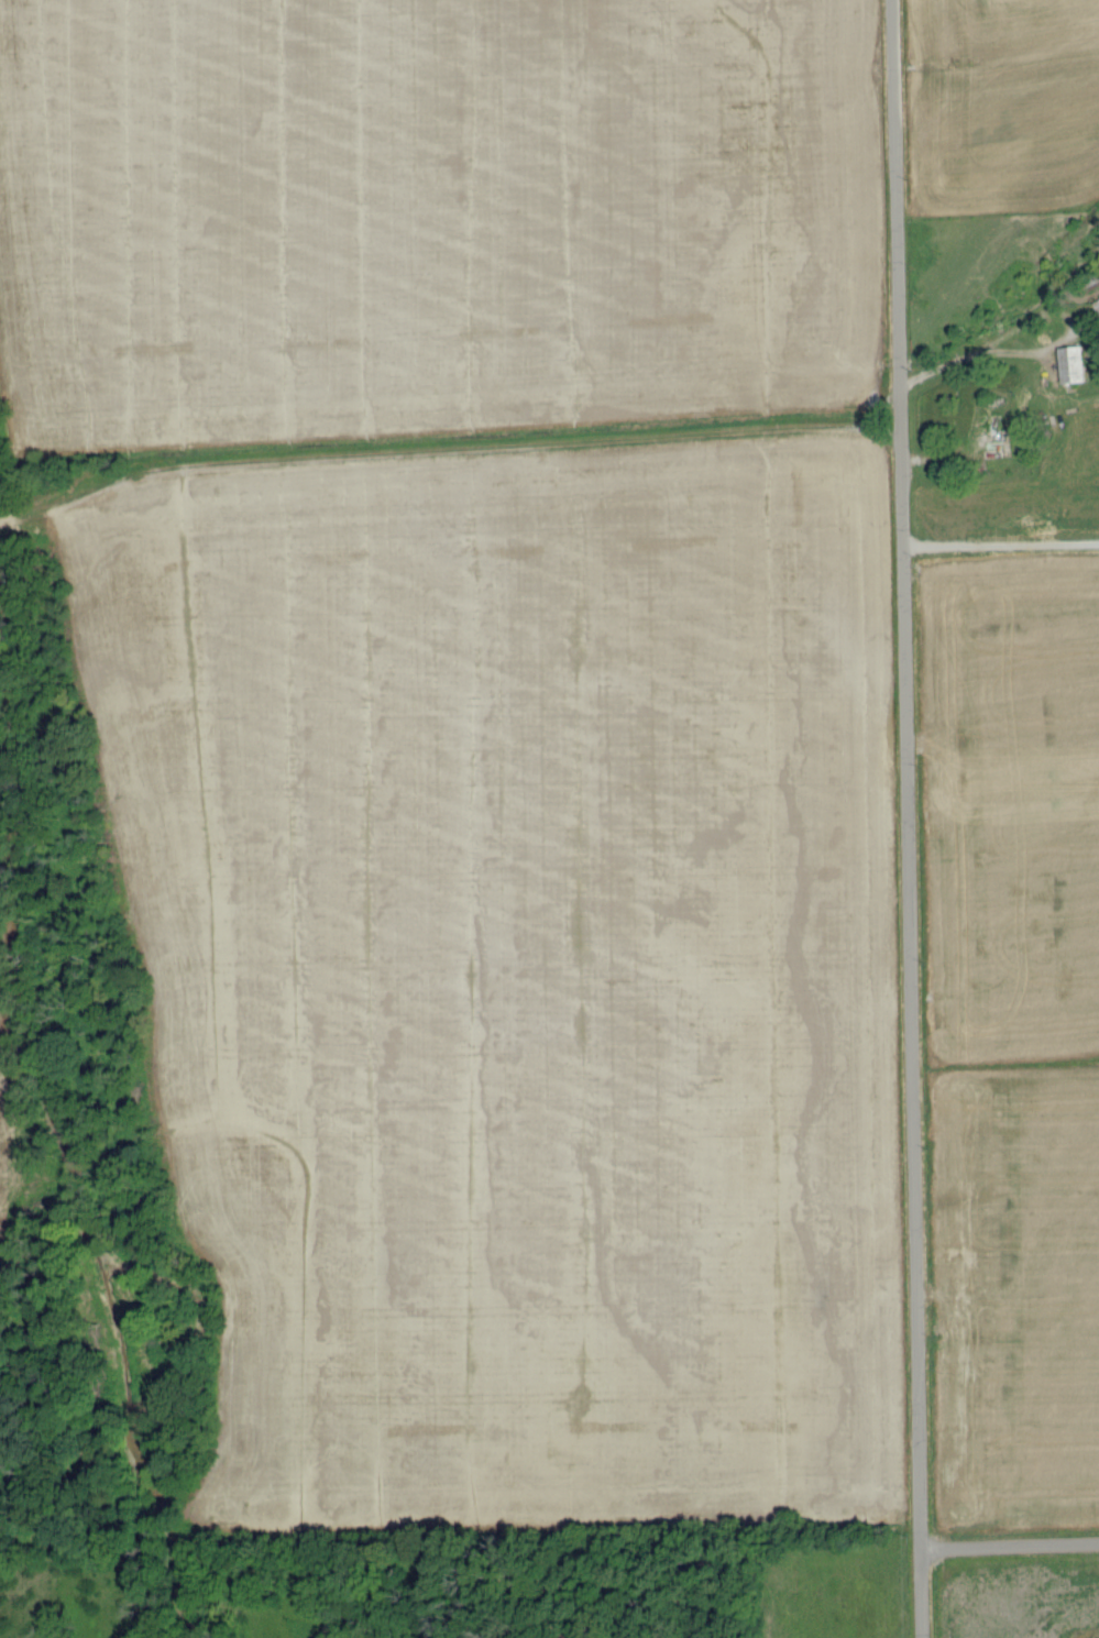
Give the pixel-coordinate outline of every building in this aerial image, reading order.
[(1058,348),(1062,383),(1086,381),(1082,345),(1058,348)]
